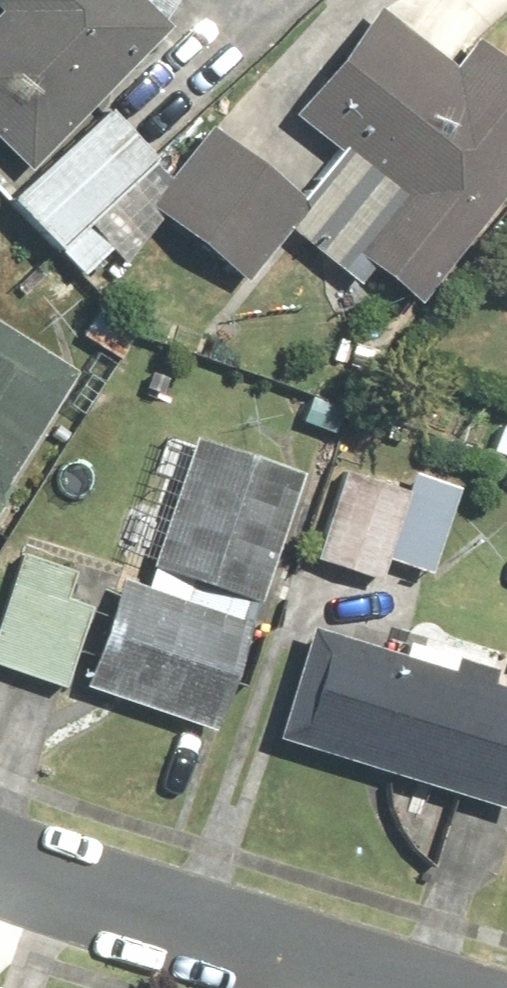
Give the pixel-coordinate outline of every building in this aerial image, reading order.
[(0,5),(0,138),(29,167),(174,24),(150,0),(5,0),(0,5)] [(150,212),(246,287),(295,225),(412,317),(506,198),(506,42),(479,77),(383,1),(264,150),(224,118),(150,212)] [(116,393),(0,310),(0,554),(116,393)] [(182,420),(137,553),(265,597),(311,463),(182,420)] [(351,455),(310,560),(390,591),(431,485),(351,455)] [(0,631),(0,658),(216,731),(253,622),(29,547),(0,631)] [(316,614),(281,739),(506,802),(506,667),(316,614)]
